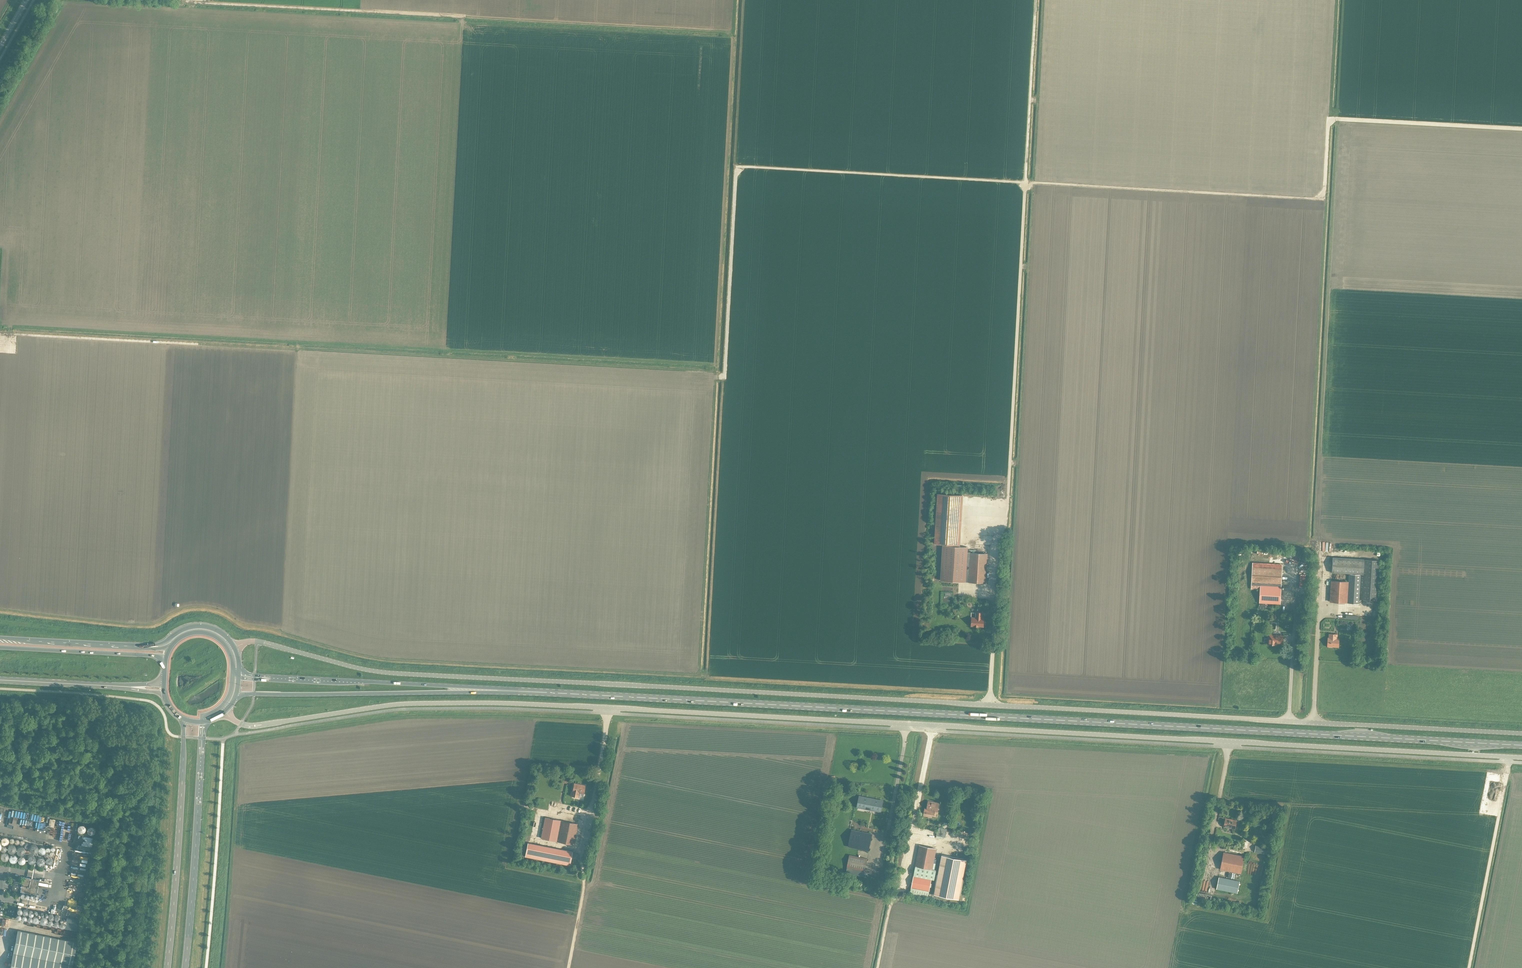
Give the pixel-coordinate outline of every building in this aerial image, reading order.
[(963,495),(937,493),(934,543),(960,545),(963,495)] [(967,582),(968,553),(969,547),(943,545),(941,580),(967,582)] [(987,554),(968,553),(967,582),(986,583),(987,554)] [(1364,574),(1364,559),(1332,557),(1332,572),(1349,573),(1361,574),(1364,574)] [(1364,574),(1361,574),(1359,599),(1377,600),(1380,560),(1364,559),(1364,574)] [(1251,588),(1260,588),(1260,585),(1281,587),(1282,569),(1252,567),(1251,588)] [(1347,602),(1359,603),(1359,599),(1361,574),(1349,573),(1349,582),(1348,582),(1347,602)] [(1347,602),(1348,582),(1331,581),(1330,601),(1347,602)] [(1266,603),(1280,604),(1281,587),(1260,585),(1260,588),(1259,602),(1260,603),(1266,603)] [(972,617),(971,626),(974,626),(979,626),(983,627),(983,626),(984,626),(985,622),(984,622),(984,618),(982,618),(982,612),(976,612),(976,618),(972,617)] [(1339,647),(1339,638),(1337,638),(1338,634),(1329,633),(1328,637),(1327,646),(1339,647)] [(1282,635),(1269,634),(1268,634),(1268,644),(1277,645),(1277,643),(1283,644),(1283,635),(1282,635)] [(584,794),(585,785),(574,783),(572,791),(571,791),(570,796),(578,797),(579,793),(584,794)] [(860,796),(858,807),(862,808),(862,806),(866,807),(866,806),(871,807),(870,808),(875,809),(875,810),(880,811),(882,803),(877,802),(878,800),(860,796)] [(924,813),(935,815),(935,811),(938,812),(940,803),(928,801),(927,809),(925,808),(924,813)] [(541,838),(557,841),(561,820),(545,817),(541,838)] [(1235,829),(1237,820),(1225,818),(1224,827),(1235,829)] [(574,844),(578,824),(561,820),(557,841),(574,844)] [(869,851),(872,834),(851,830),(848,846),(869,851)] [(916,865),(932,868),(936,848),(919,845),(916,865)] [(1268,847),(1256,845),(1254,852),(1266,854),(1268,847)] [(1241,873),(1244,856),(1224,852),(1220,869),(1241,873)] [(847,867),(865,870),(867,858),(849,855),(847,867)] [(966,859),(942,855),(934,894),(959,899),(966,859)] [(931,879),(934,879),(936,869),(932,869),(932,868),(916,865),(914,875),(931,878),(931,879)] [(931,878),(914,875),(911,887),(929,890),(931,879),(931,878)] [(38,879),(23,876),(20,892),(35,895),(38,879)] [(1237,893),(1240,881),(1219,877),(1216,888),(1237,893)] [(13,885),(12,885),(11,889),(12,890),(11,894),(18,896),(21,882),(14,881),(13,885)] [(9,906),(7,915),(14,916),(16,907),(9,906)] [(67,916),(64,928),(79,931),(81,919),(67,916)] [(76,942),(17,930),(10,967),(71,967),(76,942)] [(6,955),(8,941),(2,940),(1,944),(0,943),(0,955),(6,955)]
